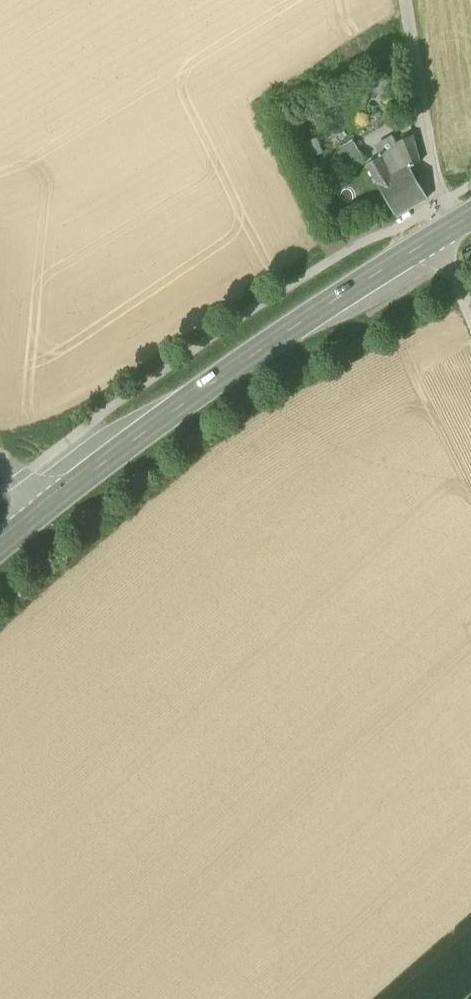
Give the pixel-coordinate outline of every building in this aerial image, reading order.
[(374,86),(386,92),(393,79),(381,72),(374,86)] [(378,184),(397,217),(428,198),(411,167),(421,162),(414,135),(397,142),(394,137),(377,147),(382,155),(367,165),(378,184)] [(334,155),(343,170),(363,157),(355,143),(334,155)]
